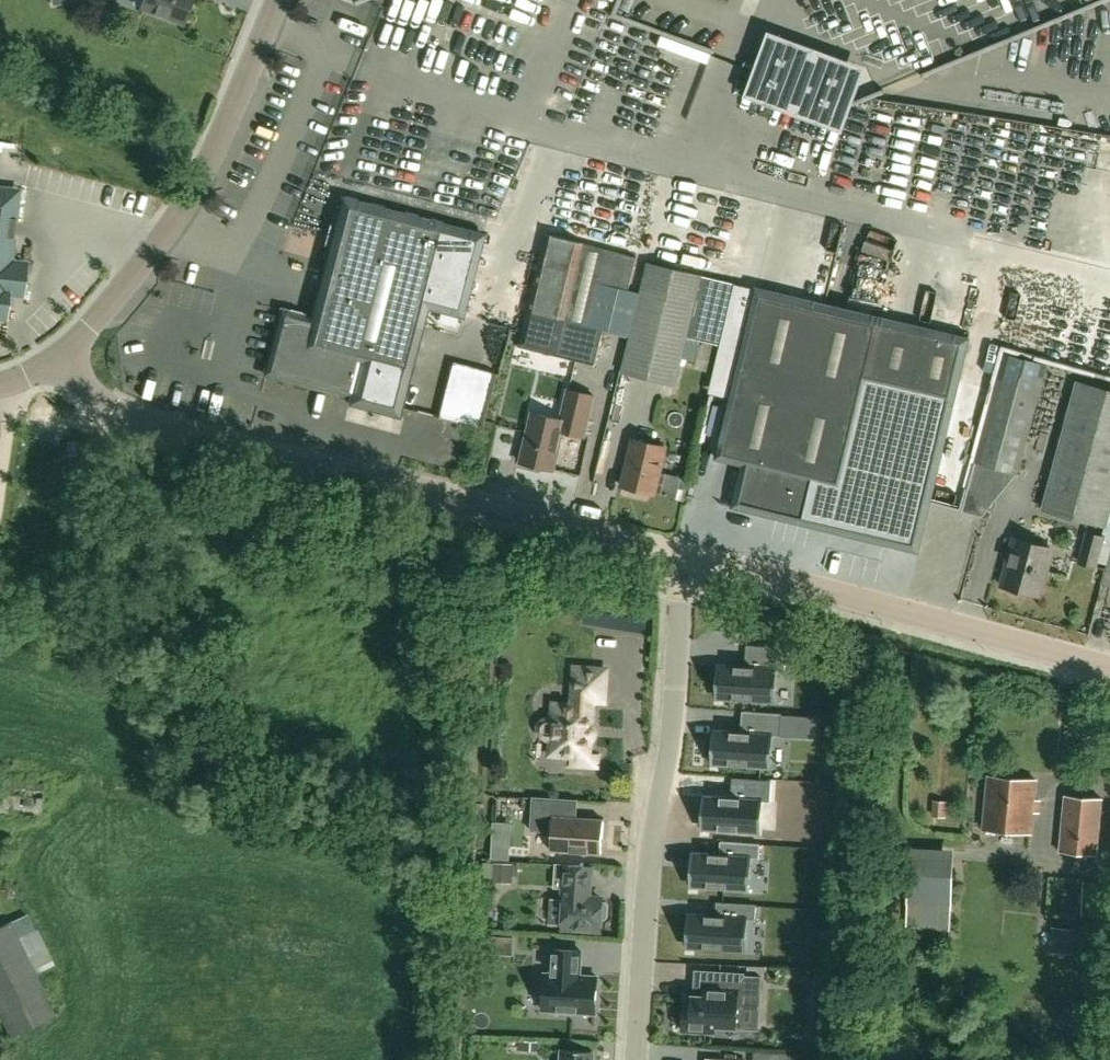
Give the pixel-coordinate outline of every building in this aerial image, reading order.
[(187,14),(192,0),(145,0),(142,9),(184,23),(187,14)] [(0,194),(0,319),(4,319),(7,294),(21,295),(25,263),(11,262),(18,196),(0,194)] [(477,256),(483,234),(342,197),(311,317),(281,309),(264,374),(350,396),(348,403),(398,416),(427,307),(462,316),(477,256)] [(628,289),(636,256),(545,234),(517,349),(594,367),(602,332),(587,328),(598,282),(628,289)] [(685,341),(686,337),(720,345),(735,284),(648,264),(622,371),(676,383),(682,358),(685,341)] [(730,398),(715,458),(742,464),(732,507),(807,525),(817,481),(843,487),(868,382),(870,382),(885,318),(756,288),(756,289),(730,398)] [(817,481),(807,525),(918,551),(969,338),(885,318),(870,382),(868,382),(843,487),(817,481)] [(682,358),(696,361),(700,344),(685,341),(682,358)] [(1004,354),(975,460),(1017,472),(1047,366),(1004,354)] [(453,361),(438,418),(483,430),(498,373),(453,361)] [(1106,525),(1109,510),(1109,391),(1077,382),(1042,508),(1106,525)] [(520,461),(554,469),(563,431),(584,436),(594,396),(568,389),(560,420),(532,413),(520,461)] [(622,486),(654,494),(666,447),(633,439),(622,486)] [(1094,568),(1103,535),(1086,531),(1077,563),(1094,568)] [(1052,549),(1014,539),(1002,585),(1039,595),(1052,549)] [(721,666),(719,696),(771,700),(773,669),(785,670),(786,648),(746,646),(745,667),(721,666)] [(554,705),(553,721),(548,721),(543,722),(540,726),(540,731),(543,735),(547,737),(552,738),(551,753),(571,755),(571,766),(598,768),(599,755),(588,754),(592,699),(603,700),(605,671),(576,669),(574,698),(579,698),(578,707),(554,705)] [(717,732),(715,762),(767,766),(769,735),(781,736),(782,714),(742,711),(741,733),(717,732)] [(983,828),(1031,833),(1036,780),(988,776),(983,828)] [(706,797),(704,828),(757,831),(759,800),(769,801),(771,779),(731,777),(730,799),(706,797)] [(40,818),(44,783),(0,778),(0,814),(40,818)] [(1060,848),(1097,852),(1102,799),(1066,795),(1060,848)] [(601,854),(603,820),(576,818),(577,800),(532,798),(530,830),(552,832),(551,850),(601,854)] [(695,854),(693,885),(745,888),(747,858),(759,858),(760,844),(720,841),(719,856),(695,854)] [(491,842),(490,856),(509,857),(510,843),(491,842)] [(910,847),(907,904),(906,928),(950,930),(951,906),(954,850),(910,847)] [(493,875),(492,880),(512,881),(512,875),(513,865),(513,862),(494,861),(493,864),(493,875)] [(602,900),(587,899),(589,867),(555,865),(554,887),(565,888),(563,927),(600,929),(601,920),(604,920),(607,917),(608,905),(605,902),(602,902),(602,900)] [(691,915),(690,946),(742,949),(743,919),(755,920),(756,905),(716,903),(715,917),(691,915)] [(54,1014),(10,922),(0,927),(0,1014),(10,1035),(54,1014)] [(1076,929),(1052,927),(1050,951),(1074,953),(1076,929)] [(495,936),(481,936),(480,954),(494,954),(495,936)] [(551,974),(545,974),(543,1010),(595,1013),(597,977),(579,976),(581,951),(553,949),(551,974)] [(708,971),(706,971),(705,996),(693,996),(692,1004),(684,1004),(683,1031),(714,1033),(714,1027),(740,1028),(742,1003),(760,1004),(761,977),(708,974),(708,971)] [(828,991),(830,973),(816,972),(815,990),(828,991)] [(525,1040),(525,1051),(538,1051),(538,1041),(525,1040)] [(593,1051),(562,1050),(561,1059),(593,1059),(593,1051)]
